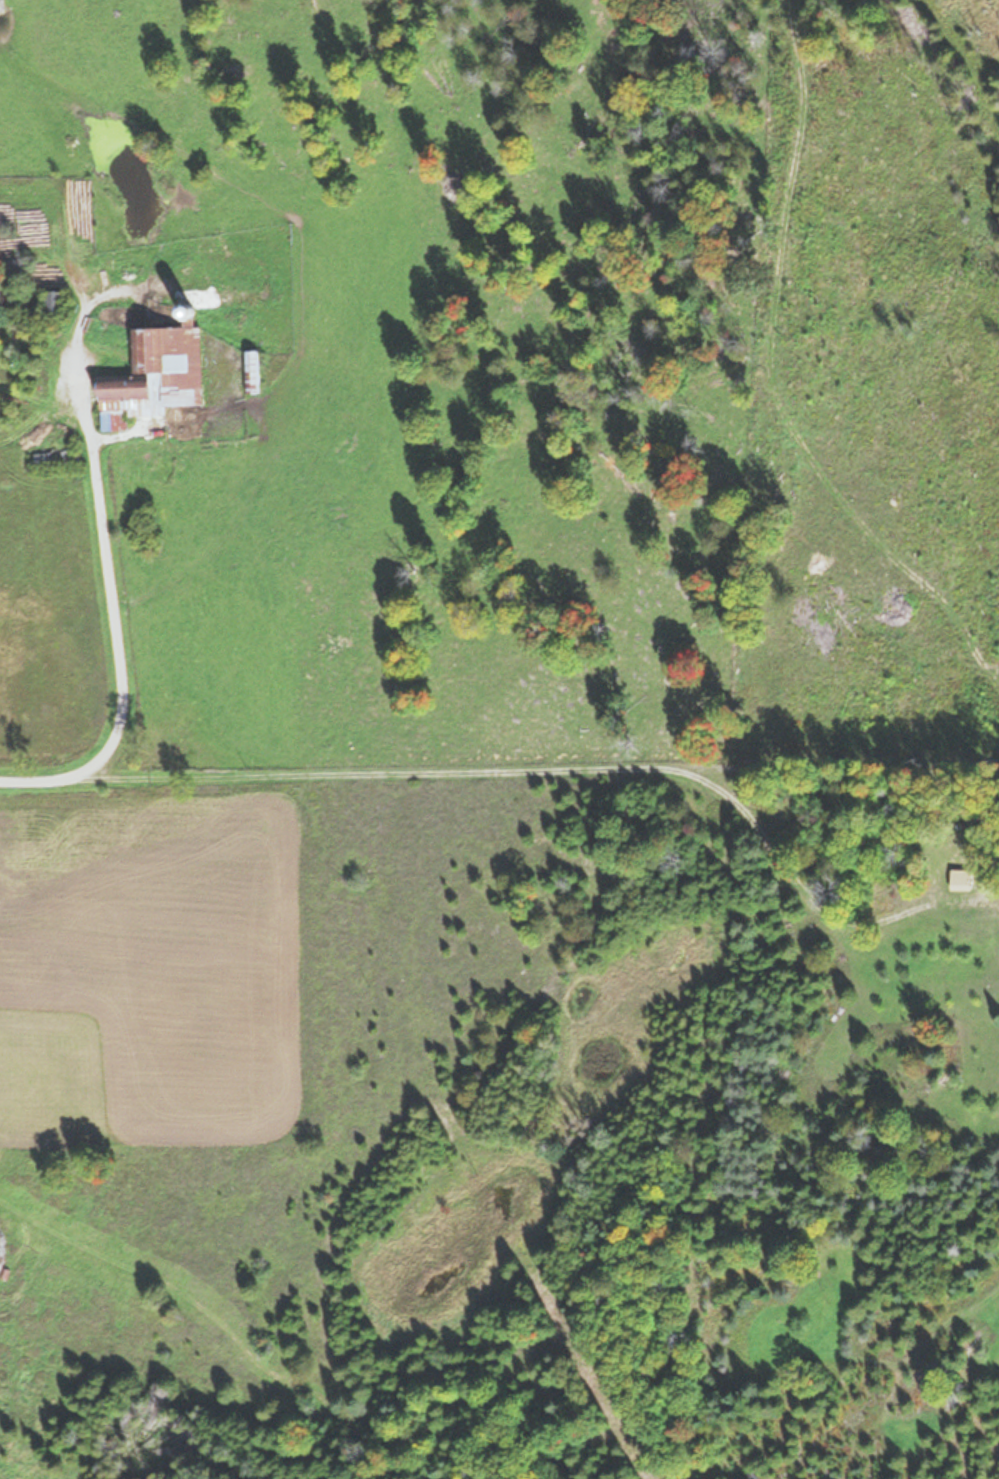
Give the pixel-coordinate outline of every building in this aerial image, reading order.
[(48,315),(67,315),(67,290),(48,290),(48,315)] [(205,406),(204,320),(187,320),(187,326),(139,327),(140,376),(103,377),(104,431),(129,430),(128,416),(170,415),(169,406),(205,406)] [(261,392),(261,349),(247,349),(247,392),(261,392)] [(34,466),(80,466),(80,452),(34,452),(34,466)] [(978,870),(958,870),(958,891),(978,891),(978,870)]
